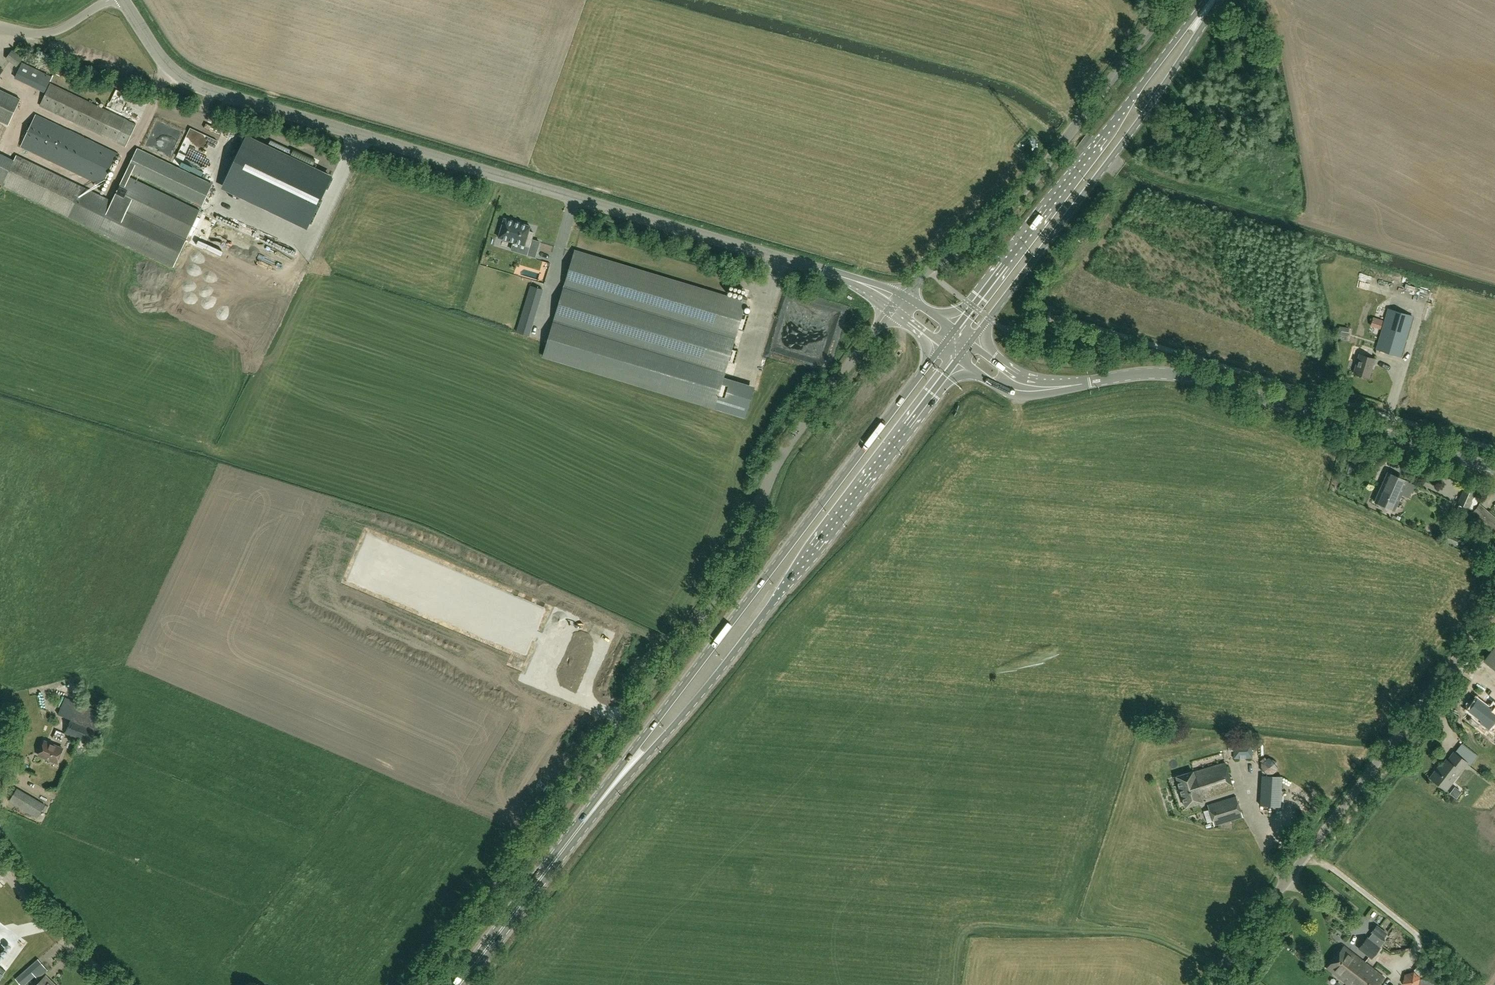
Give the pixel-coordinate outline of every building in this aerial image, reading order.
[(12,51),(7,58),(17,66),(22,59),(12,51)] [(15,78),(45,92),(52,77),(22,63),(15,78)] [(50,84),(40,105),(126,147),(137,125),(50,84)] [(9,125),(22,99),(0,89),(0,121),(9,125)] [(103,185),(118,153),(35,114),(20,146),(103,185)] [(172,147),(179,130),(161,123),(154,141),(172,147)] [(1080,124),(1069,137),(1074,142),(1086,129),(1080,124)] [(224,183),(310,224),(332,178),(246,137),(224,183)] [(128,169),(132,172),(202,206),(213,184),(138,148),(128,169)] [(81,186),(16,155),(14,160),(0,154),(0,184),(2,184),(67,216),(99,231),(173,267),(200,211),(130,176),(132,172),(128,169),(113,201),(81,186)] [(532,239),(534,232),(529,231),(530,226),(504,218),(499,237),(525,245),(528,246),(526,254),(535,256),(539,241),(532,239)] [(732,348),(737,329),(743,330),(748,314),(742,313),(745,303),(574,251),(543,356),(714,407),(745,415),(751,392),(728,385),(721,383),(728,361),(734,363),(738,350),(732,348)] [(1374,289),(1373,280),(1364,282),(1365,290),(1374,289)] [(536,312),(524,308),(517,331),(529,335),(536,312)] [(1389,309),(1376,349),(1400,357),(1413,316),(1389,309)] [(1359,355),(1354,374),(1369,378),(1374,359),(1359,355)] [(1394,511),(1407,481),(1388,473),(1374,502),(1394,511)] [(1467,486),(1459,504),(1468,508),(1476,490),(1467,486)] [(1494,532),(1494,517),(1480,505),(1473,513),(1494,532)] [(847,523),(853,511),(847,508),(841,520),(847,523)] [(1484,661),(1494,669),(1494,647),(1484,661)] [(1494,728),(1494,707),(1494,706),(1490,710),(1478,700),(1470,711),(1490,727),(1492,725),(1494,728)] [(65,732),(86,741),(91,728),(71,719),(65,732)] [(1176,728),(1176,737),(1188,738),(1188,728),(1176,728)] [(57,763),(63,749),(45,741),(39,755),(57,763)] [(1234,744),(1234,758),(1253,757),(1252,744),(1234,744)] [(1445,789),(1465,762),(1453,753),(1447,762),(1445,760),(1437,771),(1435,770),(1430,777),(1445,789)] [(1272,774),(1280,772),(1276,760),(1268,762),(1272,774)] [(1202,800),(1234,789),(1226,762),(1176,777),(1186,808),(1203,802),(1202,800)] [(1263,777),(1262,799),(1273,800),(1274,796),(1279,796),(1280,778),(1263,777)] [(36,816),(43,805),(17,790),(11,800),(36,816)] [(1214,826),(1243,817),(1236,796),(1207,805),(1214,826)] [(27,914),(21,906),(19,908),(10,894),(5,897),(17,915),(19,914),(21,918),(27,914)] [(2,919),(4,921),(10,914),(0,904),(0,921),(2,919)] [(1388,945),(1393,939),(1377,926),(1372,933),(1388,945)] [(1371,959),(1380,948),(1368,938),(1359,949),(1371,959)] [(1348,984),(1365,963),(1344,946),(1327,968),(1348,984)] [(21,984),(24,984),(45,966),(38,959),(15,979),(21,984)] [(1365,963),(1348,984),(1378,984),(1384,978),(1365,963)] [(1409,974),(1406,975),(1402,983),(1404,984),(1418,984),(1420,979),(1418,976),(1409,974)] [(46,976),(37,984),(55,984),(46,976)]
